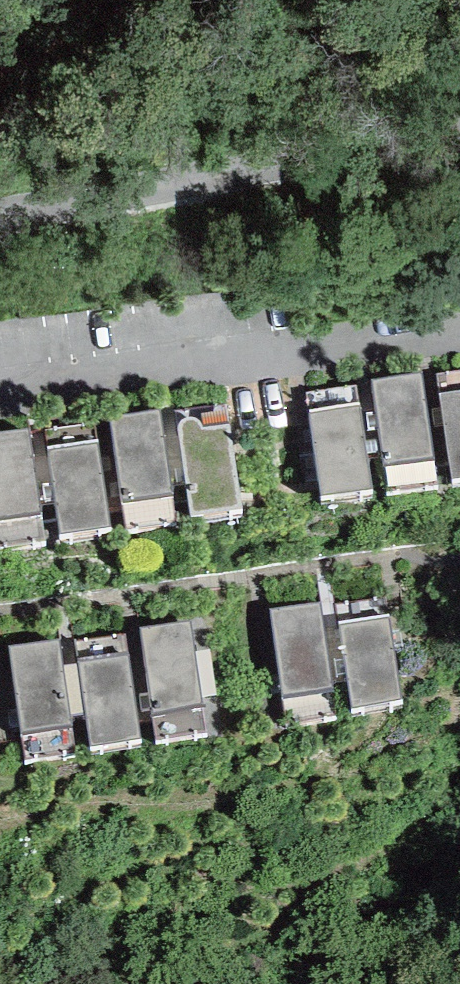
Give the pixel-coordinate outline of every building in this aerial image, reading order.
[(437,375),(453,480),(459,479),(459,372),(437,375)] [(422,375),(373,380),(389,491),(437,484),(422,375)] [(356,385),(307,392),(321,495),(373,488),(356,385)] [(224,406),(176,410),(191,516),(242,508),(224,406)] [(158,410),(110,416),(127,531),(176,524),(158,410)] [(94,423),(45,429),(60,534),(110,527),(94,423)] [(0,432),(0,547),(46,540),(26,429),(0,432)] [(318,603),(270,609),(286,724),(337,717),(318,603)] [(389,615),(339,622),(352,708),(403,700),(389,615)] [(189,621),(140,627),(156,741),(206,733),(189,621)] [(125,635),(76,642),(91,746),(141,740),(125,635)] [(57,641),(10,646),(27,761),(76,754),(57,641)]
